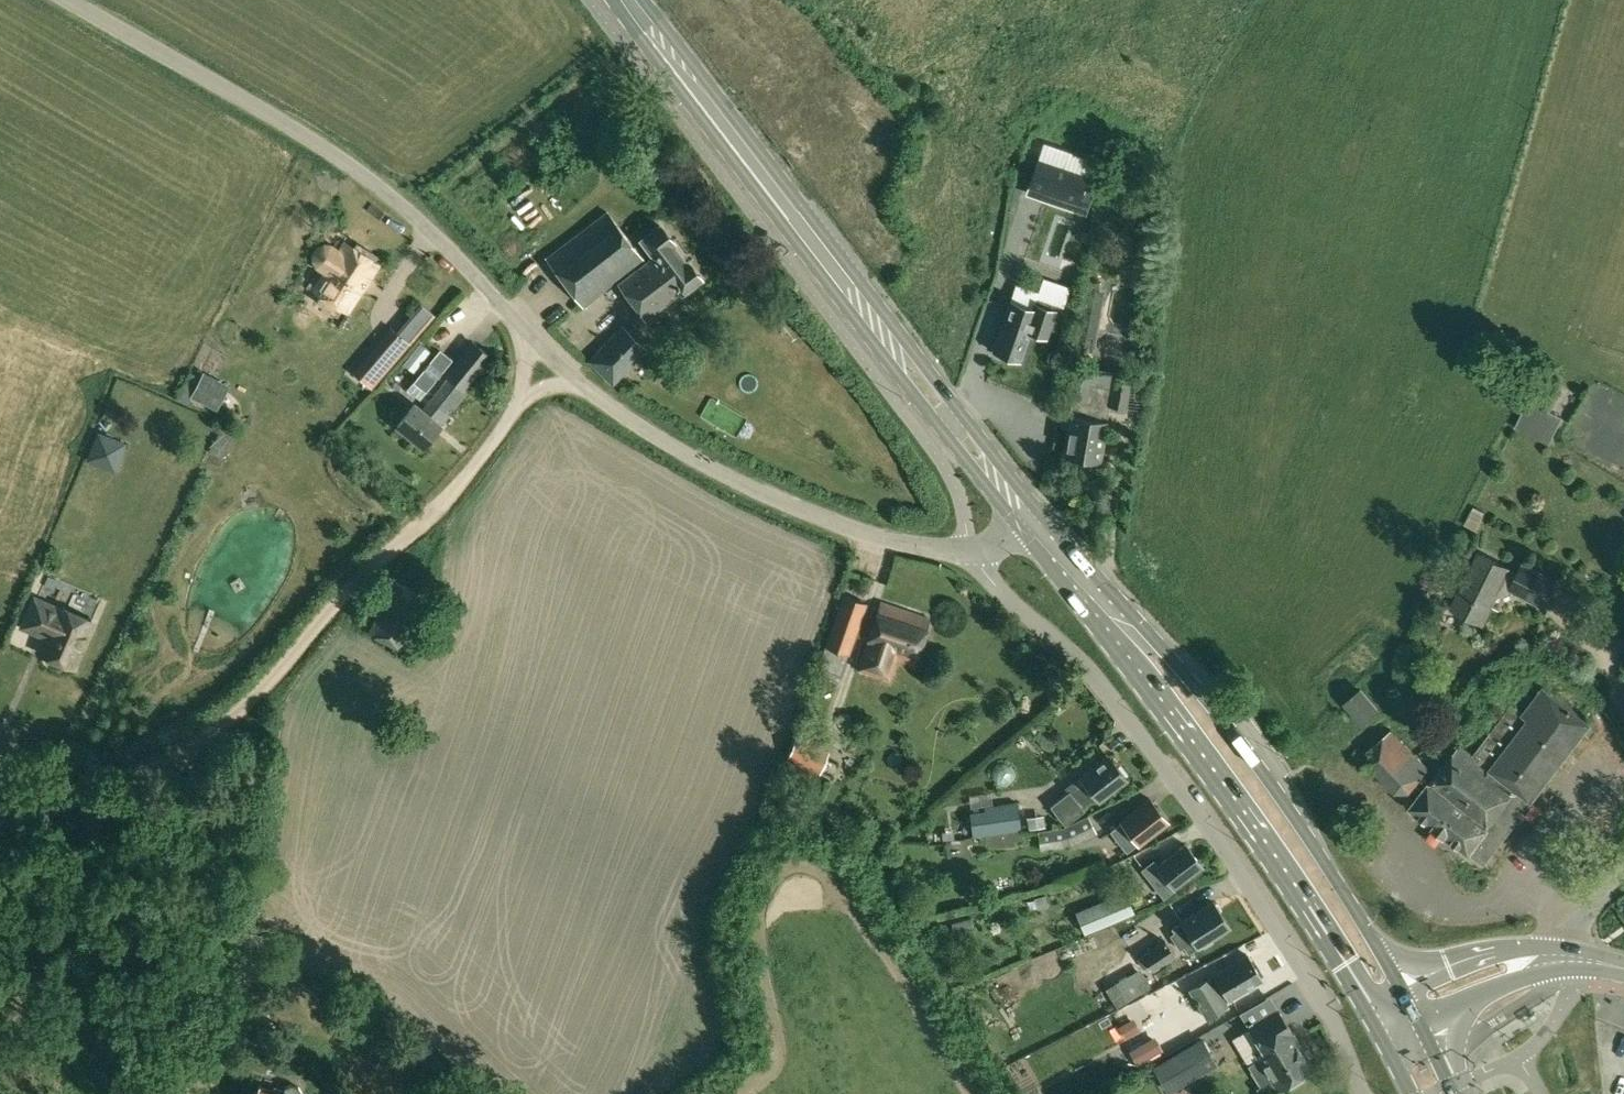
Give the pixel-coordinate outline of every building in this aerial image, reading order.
[(921,0),(903,0),(913,9),(921,0)] [(1085,212),(1097,178),(1038,158),(1028,185),(1078,202),(1076,209),(1085,212)] [(545,257),(584,307),(645,260),(607,210),(545,257)] [(619,283),(646,319),(700,277),(688,261),(686,263),(671,243),(673,241),(660,224),(642,238),(655,256),(619,283)] [(313,291),(346,312),(378,264),(346,241),(340,250),(331,244),(324,243),(318,247),(314,252),(314,259),(317,266),(326,271),(313,291)] [(993,351),(1020,360),(1030,331),(1046,337),(1056,310),(1061,312),(1069,287),(1043,278),(1039,291),(1017,283),(993,351)] [(1093,359),(1105,291),(1085,287),(1077,329),(1073,356),(1093,359)] [(351,372),(371,389),(381,377),(411,343),(436,314),(421,302),(397,331),(391,326),(351,372)] [(588,360),(614,385),(648,349),(622,324),(606,340),(588,360)] [(397,425),(424,447),(469,391),(463,386),(489,355),(475,343),(422,409),(415,404),(397,425)] [(407,389),(420,399),(453,358),(440,348),(407,389)] [(1064,454),(1100,460),(1109,405),(1127,408),(1131,381),(1120,379),(1121,373),(1118,371),(1084,365),(1079,397),(1074,396),(1064,454)] [(191,396),(217,410),(230,384),(204,371),(191,396)] [(1550,406),(1562,381),(1550,375),(1538,400),(1550,406)] [(1515,426),(1549,443),(1562,417),(1528,401),(1515,426)] [(209,451),(222,457),(237,426),(224,420),(209,451)] [(1465,524),(1475,529),(1482,515),(1472,510),(1465,524)] [(1452,608),(1483,623),(1491,605),(1489,604),(1495,592),(1503,596),(1510,592),(1512,590),(1544,605),(1557,579),(1523,563),(1518,574),(1509,569),(1509,568),(1479,553),(1452,608)] [(368,632),(412,653),(438,600),(395,579),(392,586),(370,629),(368,632)] [(818,666),(842,674),(848,654),(849,655),(867,603),(843,594),(824,646),(825,646),(818,666)] [(48,662),(59,667),(63,666),(64,662),(72,665),(92,620),(61,606),(59,610),(36,600),(25,624),(48,634),(41,651),(48,654),(46,658),(48,662)] [(857,668),(889,679),(896,660),(914,666),(930,618),(880,601),(857,668)] [(1342,702),(1361,724),(1380,708),(1361,686),(1342,702)] [(1470,851),(1484,862),(1532,800),(1591,722),(1543,686),(1523,711),(1512,703),(1473,754),(1462,745),(1432,784),(1429,782),(1410,806),(1439,828),(1470,852),(1470,851)] [(1395,791),(1410,792),(1422,775),(1429,767),(1392,729),(1370,749),(1368,762),(1395,791)] [(788,771),(814,781),(817,772),(820,773),(831,745),(797,733),(787,761),(791,762),(788,771)] [(1108,755),(1081,777),(1085,783),(1071,794),(1069,791),(1050,807),(1065,825),(1084,810),(1080,806),(1094,795),(1099,801),(1127,778),(1108,755)] [(1112,831),(1127,850),(1138,841),(1140,843),(1167,821),(1149,798),(1122,820),(1123,822),(1112,831)] [(986,814),(971,816),(974,837),(1022,830),(1018,805),(986,810),(986,814)] [(1043,817),(1027,819),(1028,829),(1044,827),(1043,817)] [(1039,833),(1040,847),(1046,846),(1068,841),(1095,829),(1089,817),(1064,828),(1043,833),(1042,832),(1039,833)] [(1143,869),(1164,896),(1202,866),(1185,844),(1158,865),(1154,860),(1143,869)] [(1089,931),(1132,913),(1122,891),(1081,909),(1081,910),(1076,912),(1084,932),(1089,930),(1089,931)] [(1045,894),(1035,897),(1038,907),(1048,904),(1045,894)] [(1183,947),(1187,952),(1228,926),(1212,901),(1182,920),(1182,921),(1172,927),(1174,931),(1170,934),(1179,949),(1183,947)] [(971,916),(951,920),(953,929),(973,925),(971,916)] [(1149,965),(1152,970),(1152,971),(1176,955),(1165,939),(1142,954),(1143,955),(1137,959),(1143,969),(1149,965)] [(1190,988),(1207,1017),(1226,1005),(1224,1002),(1261,979),(1246,954),(1190,988)] [(1128,974),(1115,982),(1126,1001),(1139,993),(1128,974)] [(1155,1009),(1171,1002),(1164,986),(1148,993),(1155,1009)] [(1261,1093),(1279,1093),(1282,1092),(1279,1088),(1313,1067),(1292,1034),(1293,1033),(1278,1011),(1249,1028),(1253,1034),(1251,1035),(1259,1048),(1253,1052),(1257,1059),(1248,1065),(1260,1085),(1257,1088),(1261,1093)] [(1233,1034),(1254,1023),(1249,1013),(1228,1024),(1233,1034)] [(1133,1018),(1119,1026),(1126,1037),(1140,1029),(1133,1018)] [(1137,1064),(1162,1050),(1154,1036),(1129,1050),(1137,1064)] [(1217,1062),(1204,1039),(1154,1068),(1168,1091),(1217,1062)] [(301,1093),(298,1086),(292,1084),(285,1086),(282,1093),(301,1093)]
